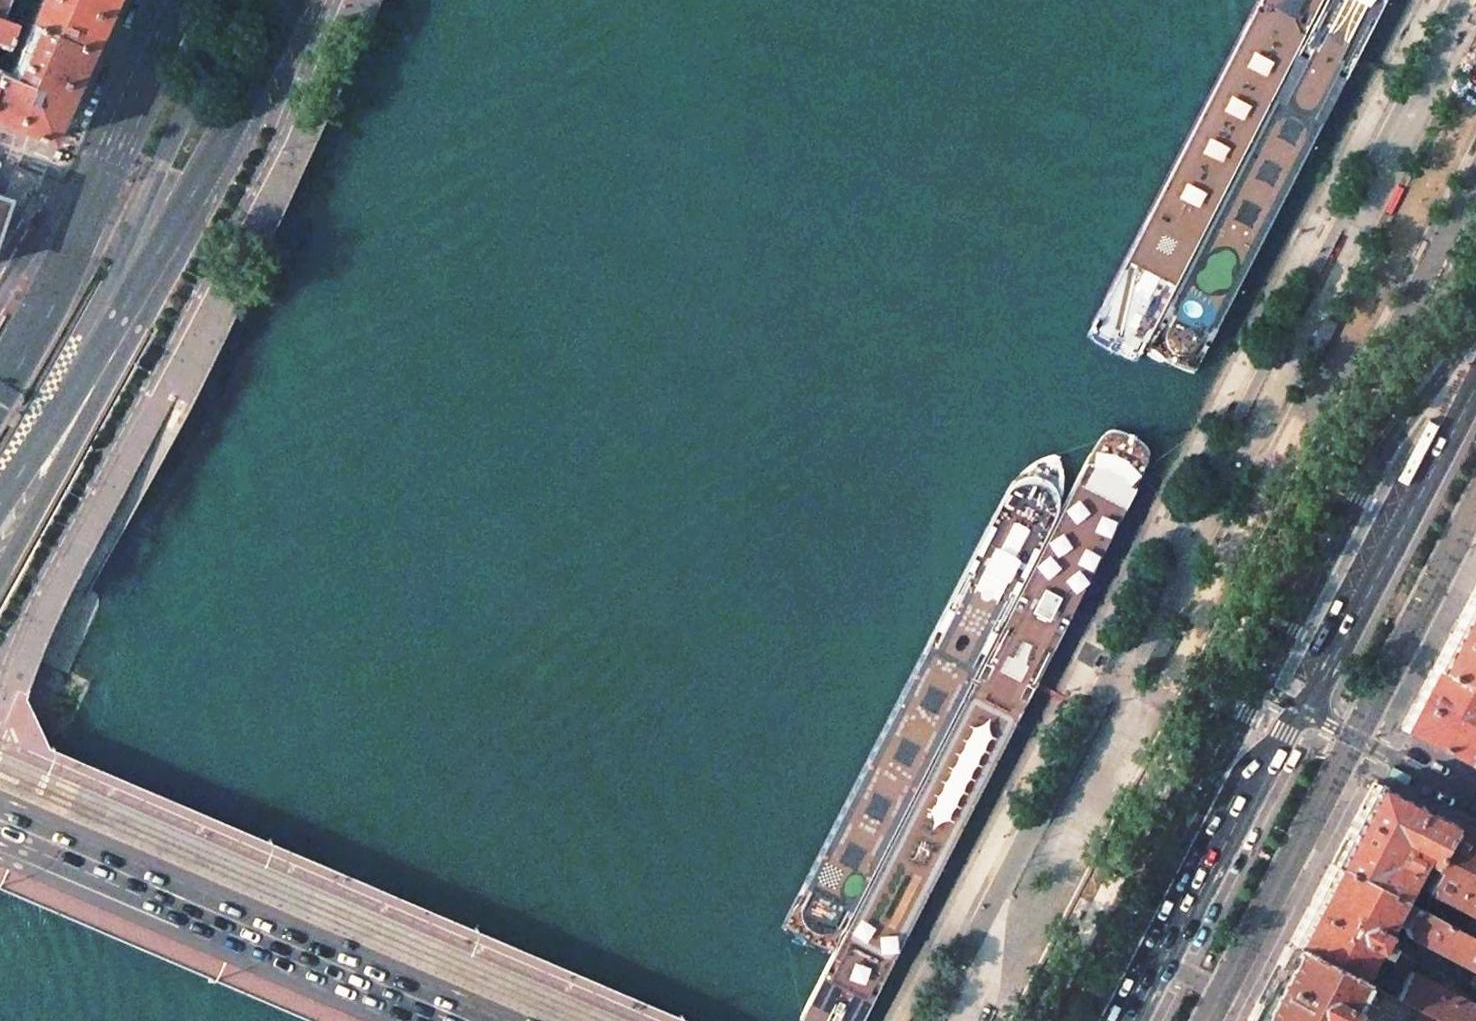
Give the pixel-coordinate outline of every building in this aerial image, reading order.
[(12,21),(14,17),(16,10),(0,5),(2,0),(0,0),(0,16),(12,21)] [(33,11),(28,24),(90,52),(114,0),(38,0),(33,11)] [(0,16),(0,46),(3,47),(12,21),(0,16)] [(28,24),(8,72),(0,69),(0,123),(50,142),(90,52),(28,24)] [(1474,587),(1433,667),(1475,689),(1475,588),(1474,587)] [(1433,667),(1401,729),(1464,761),(1475,740),(1475,689),(1433,667)] [(1464,761),(1475,768),(1475,740),(1464,761)] [(1449,821),(1373,782),(1331,863),(1400,898),(1420,861),(1427,864),(1449,821)] [(1449,821),(1427,864),(1434,868),(1422,889),(1474,916),(1475,912),(1475,835),(1449,821)] [(1331,863),(1289,943),(1357,978),(1394,909),(1407,916),(1402,925),(1405,935),(1475,972),(1475,937),(1466,932),(1400,898),(1331,863)] [(1474,916),(1466,932),(1475,937),(1475,912),(1474,916)] [(1249,1020),(1346,1020),(1350,1012),(1345,1009),(1360,980),(1357,978),(1289,943),(1249,1020)] [(1410,970),(1395,998),(1424,1013),(1440,1020),(1475,1020),(1475,1005),(1410,970)] [(1424,1013),(1420,1020),(1440,1020),(1424,1013)]
